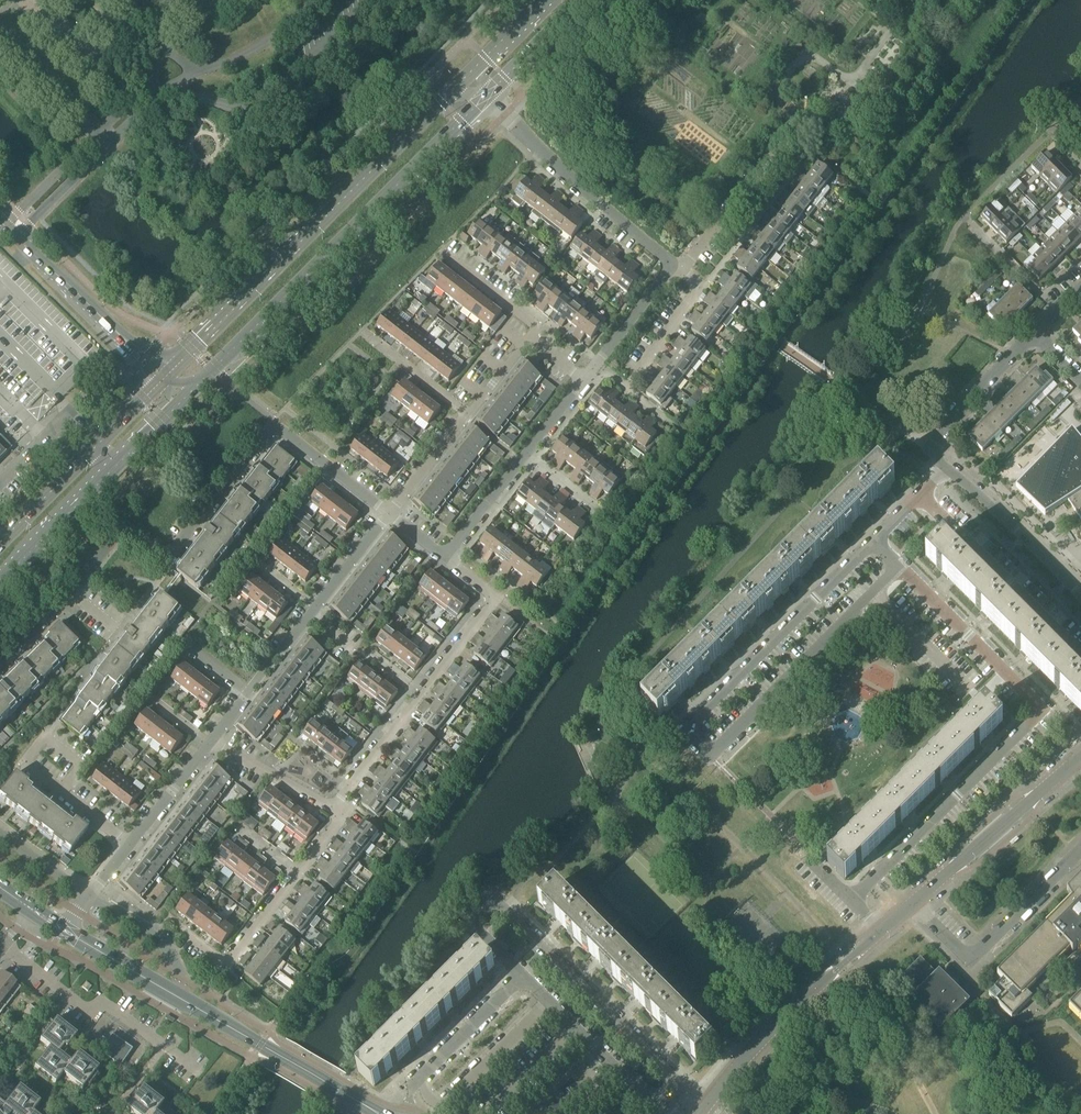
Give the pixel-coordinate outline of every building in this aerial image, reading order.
[(1031,168),(1040,177),(1055,162),(1046,153),(1031,168)] [(815,169),(810,174),(825,186),(833,176),(830,173),(810,158),(806,163),(811,167),(812,166),(815,169)] [(1040,177),(1048,185),(1063,170),(1055,162),(1040,177)] [(1063,170),(1048,185),(1057,194),(1072,179),(1063,170)] [(799,173),(795,178),(822,198),(829,189),(825,186),(810,174),(806,180),(803,177),(804,177),(799,173)] [(520,208),(524,203),(542,180),(538,177),(531,185),(518,175),(505,191),(513,197),(511,201),(520,208)] [(800,187),(796,193),(815,208),(822,198),(795,178),(792,182),(797,186),(797,185),(800,187)] [(524,203),(533,210),(545,195),(539,191),(546,183),(542,180),(524,203)] [(1018,181),(1013,186),(1017,189),(1021,184),(1018,181)] [(1069,184),(1064,189),(1068,192),(1073,187),(1069,184)] [(1017,189),(1013,186),(1008,191),(1012,194),(1017,189)] [(1068,192),(1064,189),(1059,194),(1063,197),(1068,192)] [(540,221),(541,220),(560,194),(557,191),(550,200),(545,195),(533,210),(531,213),(540,221)] [(784,192),(781,196),(803,213),(803,214),(808,218),(816,208),(815,208),(796,193),(792,198),(789,196),(789,195),(784,192)] [(560,194),(541,220),(542,220),(550,227),(564,210),(558,206),(565,198),(560,194)] [(1026,197),(1031,202),(1034,199),(1029,194),(1026,197)] [(786,206),(781,212),(796,223),(803,213),(781,196),(777,201),(782,205),(783,204),(786,206)] [(1021,202),(1026,207),(1029,203),(1025,198),(1021,202)] [(1034,199),(1031,202),(1036,207),(1039,204),(1034,199)] [(1052,201),(1048,206),(1051,209),(1056,204),(1052,201)] [(1029,203),(1026,207),(1031,212),(1034,208),(1029,203)] [(980,218),(989,227),(1004,212),(995,204),(980,218)] [(560,234),(562,232),(579,209),(575,206),(569,214),(564,210),(550,227),(560,234)] [(1051,209),(1048,206),(1043,210),(1046,214),(1051,209)] [(579,209),(562,232),(571,239),(582,225),(577,221),(583,212),(579,209)] [(770,210),(766,215),(788,233),(796,223),(781,212),(777,217),(774,215),(775,214),(770,210)] [(989,227),(997,235),(1012,221),(1004,212),(989,227)] [(767,230),(781,242),(786,246),(794,237),(788,233),(766,215),(762,220),(767,223),(768,223),(771,225),(767,230)] [(1066,224),(1080,239),(1080,238),(1080,221),(1075,215),(1066,224)] [(1036,217),(1031,222),(1034,226),(1039,221),(1036,217)] [(468,235),(477,243),(488,228),(479,221),(468,235)] [(1012,221),(997,235),(1006,244),(1021,229),(1012,221)] [(1034,226),(1031,222),(1026,227),(1029,231),(1034,226)] [(478,254),(482,257),(498,236),(502,231),(493,224),(489,229),(488,228),(477,243),(483,247),(478,254)] [(1066,224),(1057,232),(1072,247),(1080,239),(1066,224)] [(755,229),(752,233),(774,251),(781,242),(767,230),(762,236),(759,234),(760,233),(755,229)] [(570,249),(580,258),(598,235),(594,231),(587,239),(582,235),(570,249)] [(1057,232),(1049,241),(1064,256),(1072,247),(1057,232)] [(752,249),(767,260),(770,263),(777,253),(774,251),(752,233),(748,238),(753,242),(753,241),(756,244),(752,249)] [(459,239),(465,244),(469,239),(462,234),(459,239)] [(1019,234),(1014,239),(1017,243),(1022,238),(1019,234)] [(580,258),(590,265),(602,251),(595,246),(602,237),(598,235),(580,258)] [(496,258),(507,243),(498,236),(482,257),(486,260),(491,253),(496,258)] [(496,268),(500,272),(521,245),(511,238),(507,243),(496,258),(501,262),(496,268)] [(1017,243),(1014,239),(1009,244),(1012,247),(1017,243)] [(1049,241),(1040,249),(1055,264),(1064,256),(1049,241)] [(509,268),(515,272),(530,253),(521,245),(500,272),(504,275),(509,268)] [(590,265),(599,272),(617,249),(612,246),(606,254),(602,251),(590,265)] [(740,248),(737,252),(759,270),(767,260),(752,249),(748,255),(745,252),(740,248)] [(599,272),(609,280),(620,265),(614,260),(621,252),(617,249),(599,272)] [(1040,249),(1032,258),(1047,273),(1055,264),(1040,249)] [(759,270),(737,252),(733,257),(738,261),(739,260),(742,262),(737,268),(751,280),(759,270)] [(515,283),(519,286),(536,265),(540,260),(530,253),(515,272),(520,276),(515,283)] [(1047,273),(1032,258),(1023,266),(1038,281),(1047,273)] [(620,265),(609,280),(616,286),(614,289),(616,290),(618,287),(636,264),(631,260),(625,269),(620,265)] [(618,287),(616,290),(617,291),(620,288),(627,294),(638,279),(633,275),(639,267),(636,264),(618,287)] [(422,276),(418,282),(432,293),(436,287),(448,272),(439,265),(427,280),(422,276)] [(536,265),(519,286),(523,289),(528,283),(534,287),(545,273),(536,265)] [(998,271),(990,279),(994,283),(1002,275),(998,271)] [(436,287),(445,294),(457,279),(448,272),(436,287)] [(724,274),(720,279),(743,296),(748,300),(758,288),(752,283),(750,286),(736,275),(731,281),(728,278),(729,278),(724,274)] [(445,294),(454,301),(466,286),(457,279),(445,294)] [(725,288),(721,294),(736,305),(743,296),(720,279),(717,283),(722,287),(722,286),(725,288)] [(535,307),(539,310),(556,289),(545,281),(534,296),(540,300),(535,307)] [(987,282),(981,288),(985,292),(991,286),(987,282)] [(454,301),(462,308),(475,293),(466,286),(454,301)] [(1018,286),(1006,297),(1014,304),(1015,302),(1023,310),(1033,300),(1018,286)] [(985,292),(981,288),(975,294),(979,298),(985,292)] [(548,306),(554,311),(565,297),(556,289),(539,310),(543,313),(548,306)] [(558,315),(553,321),(558,325),(574,304),(574,303),(578,298),(569,291),(565,296),(565,297),(554,311),(558,315)] [(414,297),(419,301),(422,297),(417,293),(414,297)] [(462,308),(471,315),(483,299),(475,293),(462,308)] [(710,293),(706,297),(728,315),(736,305),(721,294),(717,299),(714,297),(714,296),(710,293)] [(404,299),(410,303),(413,299),(407,295),(404,299)] [(711,307),(707,312),(721,324),(728,315),(706,297),(702,302),(707,306),(708,305),(711,307)] [(1006,297),(999,304),(1007,311),(1005,313),(1012,321),(1023,310),(1015,302),(1014,304),(1006,297)] [(413,299),(410,303),(415,307),(418,303),(413,299)] [(471,315),(480,322),(492,306),(483,299),(471,315)] [(566,321),(572,326),(584,311),(574,304),(558,325),(561,328),(566,321)] [(1007,311),(999,304),(988,315),(1003,330),(1012,321),(1005,313),(1007,311)] [(492,306),(480,322),(495,334),(506,319),(501,315),(502,314),(492,306)] [(377,326),(386,333),(398,317),(389,310),(377,326)] [(572,336),(576,339),(593,318),(584,311),(572,326),(577,329),(572,336)] [(695,311),(692,315),(714,333),(721,324),(707,312),(702,318),(699,316),(700,315),(695,311)] [(593,318),(576,339),(580,342),(585,336),(591,340),(592,338),(594,340),(598,336),(595,334),(606,320),(597,313),(593,318)] [(714,333),(692,315),(688,320),(693,324),(693,323),(696,326),(692,332),(706,343),(714,333)] [(386,333),(395,340),(407,324),(398,317),(386,333)] [(444,321),(450,325),(453,321),(447,317),(444,321)] [(453,321),(450,325),(455,329),(458,325),(453,321)] [(440,327),(445,331),(448,327),(443,323),(440,327)] [(1072,332),(1080,339),(1078,341),(1080,344),(1080,323),(1072,332)] [(395,340),(404,347),(416,331),(407,324),(395,340)] [(448,327),(445,331),(450,335),(453,331),(448,327)] [(462,334),(467,338),(470,334),(465,330),(462,334)] [(404,347),(413,354),(425,338),(416,331),(404,347)] [(470,334),(467,338),(473,342),(476,339),(470,334)] [(457,340),(463,344),(466,340),(460,336),(457,340)] [(679,337),(675,342),(697,359),(705,350),(691,338),(686,344),(683,342),(684,341),(679,337)] [(413,354),(421,360),(434,345),(425,338),(413,354)] [(434,345),(421,360),(430,367),(443,352),(442,352),(446,346),(438,340),(434,345)] [(466,340),(463,344),(468,348),(471,345),(466,340)] [(680,352),(675,358),(690,369),(697,359),(675,342),(672,347),(676,350),(677,350),(680,352)] [(430,367),(439,374),(451,359),(443,352),(430,367)] [(451,359),(439,374),(449,382),(463,362),(455,355),(452,359),(451,359)] [(664,356),(660,361),(683,378),(690,369),(675,358),(671,363),(668,361),(669,360),(664,356)] [(524,361),(518,370),(535,383),(540,377),(529,368),(531,366),(524,361)] [(665,371),(661,376),(675,388),(683,378),(660,361),(657,365),(662,369),(662,368),(665,371)] [(1036,368),(1026,378),(1041,393),(1053,381),(1045,374),(1043,375),(1036,368)] [(518,370),(511,378),(528,392),(535,383),(518,370)] [(649,375),(646,379),(668,396),(675,388),(661,376),(657,382),(654,379),(654,378),(649,375)] [(511,378),(497,396),(515,410),(528,392),(511,378)] [(1026,378),(1017,387),(1025,395),(1023,396),(1030,404),(1041,393),(1026,378)] [(668,396),(646,379),(642,384),(647,388),(648,387),(651,389),(646,395),(665,410),(672,400),(668,397),(668,396)] [(542,385),(552,393),(556,389),(545,381),(542,385)] [(392,397),(401,405),(414,389),(404,382),(392,397)] [(589,405),(585,410),(595,417),(597,414),(616,390),(612,387),(605,395),(600,391),(588,405),(589,405)] [(1017,387),(1006,398),(1014,405),(1016,403),(1023,411),(1030,404),(1023,396),(1025,395),(1017,387)] [(401,405),(410,411),(422,396),(414,389),(401,405)] [(600,414),(607,420),(619,405),(613,401),(620,393),(616,390),(597,414),(598,416),(600,414)] [(1051,402),(1055,406),(1064,398),(1060,394),(1051,402)] [(410,411),(419,418),(431,403),(422,396),(410,411)] [(497,396),(490,405),(508,418),(515,410),(497,396)] [(1006,398),(997,407),(1012,422),(1023,411),(1016,403),(1014,405),(1006,398)] [(531,411),(535,415),(544,404),(540,401),(534,407),(531,411)] [(619,405),(607,420),(617,428),(635,405),(631,401),(624,410),(619,405)] [(431,403),(419,418),(428,426),(440,410),(431,403)] [(508,418),(490,405),(476,422),(494,436),(508,418)] [(635,405),(617,428),(626,435),(638,420),(632,416),(639,408),(635,405)] [(1047,406),(1041,413),(1045,416),(1051,410),(1047,406)] [(997,407),(988,416),(995,424),(994,426),(1001,433),(1012,422),(997,407)] [(1045,416),(1041,413),(1035,419),(1039,423),(1045,416)] [(622,440),(632,447),(653,419),(649,416),(643,424),(638,420),(626,435),(622,440)] [(988,416),(977,427),(985,435),(986,433),(994,440),(1001,433),(994,426),(995,424),(988,416)] [(391,417),(388,421),(393,425),(396,421),(391,417)] [(653,419),(632,447),(644,457),(658,439),(655,437),(656,435),(651,431),(657,422),(653,419)] [(1026,428),(1030,431),(1037,425),(1033,421),(1026,428)] [(401,430),(407,434),(410,430),(405,426),(401,430)] [(985,435),(977,427),(967,437),(982,452),(994,440),(986,433),(985,435)] [(414,502),(420,507),(431,516),(489,442),(471,428),(414,502)] [(410,430),(407,434),(412,438),(415,434),(410,430)] [(1066,436),(1015,487),(1045,516),(1067,501),(1080,522),(1080,442),(1076,436),(1071,431),(1066,436)] [(397,436),(402,440),(405,436),(400,432),(397,436)] [(351,450),(360,457),(373,441),(363,434),(351,450)] [(502,435),(502,436),(499,440),(509,448),(513,444),(502,435)] [(1018,436),(1012,442),(1016,446),(1022,440),(1018,436)] [(11,448),(0,437),(0,459),(11,448)] [(551,465),(555,468),(574,443),(572,442),(571,443),(563,437),(552,452),(557,456),(551,465)] [(360,457),(369,464),(381,448),(373,441),(360,457)] [(1016,446),(1012,442),(1006,448),(1009,452),(1016,446)] [(565,463),(571,467),(582,452),(575,446),(576,444),(574,443),(555,468),(559,471),(565,463)] [(52,454),(56,458),(65,448),(61,445),(52,454)] [(491,451),(497,455),(501,459),(505,454),(494,446),(491,451)] [(202,543),(193,555),(178,574),(180,576),(186,581),(185,581),(187,583),(188,582),(196,589),(206,575),(208,576),(216,565),(215,564),(225,551),(226,552),(235,541),(234,540),(244,527),(245,528),(254,517),(253,516),(262,504),(264,504),(272,493),(271,492),(281,480),(282,481),(291,469),(290,469),(295,462),(277,448),(211,531),(209,530),(205,535),(200,542),(202,543)] [(369,464),(378,471),(390,455),(381,448),(369,464)] [(997,457),(1001,461),(1007,454),(1003,451),(997,457)] [(570,479),(574,483),(593,458),(591,456),(590,458),(582,452),(571,467),(576,471),(570,479)] [(390,455),(378,471),(387,478),(399,462),(390,455)] [(501,459),(497,455),(491,463),(495,466),(501,459)] [(584,477),(590,482),(601,467),(593,461),(595,459),(593,458),(574,483),(578,485),(584,477)] [(588,494),(593,497),(612,473),(612,472),(613,471),(604,463),(601,467),(590,482),(595,486),(588,494)] [(878,465),(743,600),(723,620),(668,674),(642,701),(659,718),(685,691),(722,654),(895,482),(878,465)] [(489,474),(484,470),(480,475),(485,479),(489,474)] [(612,473),(593,497),(596,500),(603,492),(609,496),(623,478),(614,470),(612,473)] [(474,484),(479,487),(484,480),(480,477),(474,484)] [(523,504),(525,506),(544,481),(540,478),(534,486),(528,482),(517,496),(525,502),(523,504)] [(528,505),(536,511),(547,497),(542,493),(548,484),(544,481),(525,506),(527,507),(528,505)] [(310,502),(319,510),(331,494),(322,487),(310,502)] [(465,494),(469,497),(474,491),(469,488),(465,494)] [(536,511),(545,519),(563,496),(559,493),(553,501),(547,497),(536,511)] [(319,510),(328,517),(340,501),(331,494),(319,510)] [(547,520),(554,526),(566,511),(561,507),(567,499),(563,496),(545,519),(544,520),(546,522),(547,520)] [(328,517),(337,524),(349,508),(340,501),(328,517)] [(561,533),(562,535),(582,510),(578,507),(571,516),(566,511),(554,526),(562,532),(561,533)] [(349,508),(337,524),(346,531),(358,515),(349,508)] [(582,510),(562,535),(564,536),(566,535),(574,541),(585,526),(579,522),(586,513),(582,510)] [(451,514),(443,524),(442,525),(447,528),(455,517),(451,514)] [(479,556),(483,559),(502,535),(501,533),(499,535),(491,529),(480,544),(486,548),(479,556)] [(319,535),(324,539),(328,535),(322,531),(319,535)] [(917,540),(923,545),(932,536),(926,531),(917,540)] [(494,554),(499,558),(510,544),(514,540),(504,532),(502,535),(483,559),(487,562),(494,554)] [(328,535),(324,539),(330,543),(333,539),(328,535)] [(331,608),(337,613),(348,622),(406,548),(388,535),(331,608)] [(315,541),(320,545),(323,541),(318,537),(315,541)] [(269,554),(278,562),(291,546),(281,539),(269,554)] [(1074,704),(1080,711),(1080,678),(943,539),(926,556),(1074,704)] [(323,541),(320,545),(325,549),(328,545),(323,541)] [(498,571),(502,574),(521,549),(519,548),(518,550),(510,544),(499,558),(504,563),(498,571)] [(278,562),(287,569),(299,553),(291,546),(278,562)] [(512,569),(518,573),(529,558),(522,553),(523,551),(521,549),(502,574),(506,577),(512,569)] [(287,569),(296,576),(309,560),(299,553),(287,569)] [(406,572),(410,575),(421,561),(417,557),(406,572)] [(517,585),(521,589),(540,564),(538,562),(537,564),(529,558),(518,573),(523,577),(517,585)] [(309,560),(296,576),(305,583),(318,567),(309,560)] [(427,561),(424,566),(428,570),(432,565),(427,561)] [(542,561),(540,564),(521,589),(525,592),(531,583),(537,588),(552,569),(542,561)] [(418,589),(428,596),(443,576),(439,573),(438,573),(439,574),(437,577),(431,572),(418,589)] [(240,592),(249,599),(262,583),(252,576),(247,583),(241,590),(240,592)] [(428,596),(437,604),(450,587),(444,583),(447,580),(448,580),(443,576),(428,596)] [(237,587),(241,590),(247,583),(243,580),(237,587)] [(249,599),(258,606),(270,590),(262,583),(249,599)] [(437,604),(446,611),(462,591),(457,587),(457,588),(458,588),(455,591),(450,587),(437,604)] [(213,589),(207,597),(211,600),(217,592),(213,589)] [(258,606),(267,613),(279,597),(270,590),(258,606)] [(462,591),(446,611),(456,619),(469,602),(463,597),(465,594),(466,595),(466,594),(462,591)] [(128,638),(81,698),(62,722),(81,736),(86,729),(87,730),(96,719),(95,718),(104,706),(105,706),(114,695),(113,694),(123,682),(124,683),(133,672),(132,671),(142,658),(143,659),(152,647),(151,647),(160,634),(161,635),(170,624),(169,623),(180,609),(171,603),(172,602),(170,601),(164,597),(161,595),(137,626),(135,624),(130,631),(125,636),(128,638)] [(279,597),(267,613),(276,620),(277,618),(284,611),(289,604),(279,597)] [(405,615),(410,619),(413,615),(407,611),(400,606),(396,611),(395,613),(402,619),(405,615)] [(229,614),(234,618),(237,614),(232,610),(229,614)] [(284,611),(277,618),(282,622),(288,614),(284,611)] [(237,614),(234,618),(239,622),(242,619),(237,614)] [(371,615),(363,626),(367,630),(376,619),(371,615)] [(492,615),(488,620),(512,639),(524,624),(513,615),(509,620),(503,616),(499,622),(496,620),(496,619),(492,615)] [(184,626),(188,629),(195,621),(190,618),(184,626)] [(493,630),(488,635),(505,648),(512,639),(488,620),(484,624),(489,628),(490,627),(493,630)] [(367,630),(363,626),(357,621),(353,626),(364,634),(367,630)] [(246,628),(252,632),(255,628),(250,624),(246,628)] [(8,715),(7,715),(19,703),(20,704),(30,694),(29,693),(40,682),(41,683),(45,678),(51,673),(50,672),(61,660),(62,661),(72,651),(71,650),(77,644),(58,625),(42,640),(45,644),(17,671),(0,689),(0,724),(8,715)] [(379,649),(384,653),(398,635),(388,627),(376,642),(382,646),(380,649),(379,649)] [(477,634),(473,639),(498,658),(505,648),(488,635),(484,641),(481,638),(482,638),(477,634)] [(390,652),(396,657),(407,642),(398,635),(384,653),(388,656),(388,655),(390,652)] [(238,727),(244,732),(255,741),(324,653),(307,639),(238,727)] [(498,658),(473,639),(470,643),(475,647),(475,646),(478,648),(474,654),(490,667),(498,658)] [(163,640),(160,644),(162,646),(159,650),(167,656),(174,647),(172,644),(171,646),(163,640)] [(397,664),(402,668),(416,649),(407,642),(396,657),(401,661),(399,664),(398,663),(397,664)] [(416,649),(402,668),(407,671),(407,670),(406,670),(409,667),(415,672),(426,657),(416,649)] [(154,656),(162,662),(166,658),(158,651),(154,656)] [(326,661),(332,666),(336,669),(340,665),(329,657),(326,661)] [(346,680),(356,687),(372,667),(367,664),(368,665),(365,668),(359,663),(346,680)] [(171,679),(181,687),(193,671),(183,664),(171,679)] [(454,664),(450,668),(475,687),(482,678),(466,665),(461,671),(458,668),(459,668),(454,664)] [(336,669),(332,666),(323,677),(328,680),(336,669)] [(356,687),(366,695),(379,678),(373,674),(375,671),(376,672),(377,671),(372,667),(356,687)] [(455,678),(451,684),(467,697),(475,687),(450,668),(446,673),(451,677),(452,676),(455,678)] [(181,687),(189,694),(202,678),(193,671),(181,687)] [(189,694),(198,700),(210,685),(202,678),(189,694)] [(366,695),(375,702),(391,682),(386,679),(386,680),(384,683),(379,678),(366,695)] [(391,682),(375,702),(388,712),(392,707),(389,704),(398,693),(392,689),(394,686),(395,686),(391,682)] [(439,683),(435,687),(460,706),(467,697),(451,684),(446,689),(443,687),(444,686),(439,683)] [(210,685),(198,700),(208,708),(220,692),(210,685)] [(440,697),(436,703),(453,716),(460,706),(435,687),(432,692),(437,695),(440,697)] [(161,700),(166,705),(169,701),(164,697),(161,700)] [(291,719),(295,722),(296,722),(311,702),(309,700),(298,714),(296,713),(291,719)] [(424,701),(421,706),(445,725),(453,716),(436,703),(432,708),(429,706),(429,705),(424,701)] [(114,704),(111,708),(120,715),(120,716),(124,711),(119,708),(114,704)] [(985,705),(885,805),(828,862),(845,879),(1002,722),(985,705)] [(426,725),(424,728),(435,737),(437,734),(438,735),(445,725),(421,706),(417,710),(422,714),(423,713),(426,716),(421,722),(426,725)] [(135,726),(144,734),(156,718),(147,710),(135,726)] [(179,715),(184,719),(187,715),(182,711),(179,715)] [(187,715),(184,719),(190,723),(193,719),(187,715)] [(144,734),(153,740),(165,725),(156,718),(144,734)] [(305,743),(310,747),(324,729),(314,721),(303,736),(309,740),(307,743),(306,743),(305,743)] [(153,740),(162,747),(174,732),(165,725),(153,740)] [(14,735),(7,727),(3,731),(10,738),(14,735)] [(409,729),(405,733),(430,752),(437,742),(433,739),(435,737),(424,728),(422,730),(421,729),(416,735),(413,733),(414,732),(409,729)] [(317,746),(322,751),(333,736),(324,729),(310,747),(315,750),(314,749),(317,746)] [(174,732),(162,747),(171,755),(183,739),(174,732)] [(1,747),(9,740),(1,733),(0,734),(0,746),(1,747)] [(410,743),(406,749),(422,762),(430,752),(405,733),(402,738),(407,741),(410,743)] [(278,734),(270,745),(274,748),(283,738),(278,734)] [(333,736),(322,751),(327,755),(325,758),(325,757),(324,758),(329,762),(343,744),(345,741),(343,740),(341,742),(333,736)] [(274,748),(270,745),(264,740),(260,745),(271,753),(274,748)] [(343,744),(329,762),(333,765),(334,764),(333,764),(335,761),(341,765),(353,751),(345,745),(347,742),(345,741),(343,744)] [(394,747),(391,752),(415,771),(422,762),(406,749),(401,754),(399,752),(399,751),(394,747)] [(130,752),(127,756),(132,760),(135,756),(130,752)] [(395,762),(391,767),(408,780),(415,771),(391,752),(387,756),(392,760),(393,759),(395,762)] [(143,760),(148,764),(151,760),(146,756),(143,760)] [(151,760),(148,764),(153,769),(157,765),(151,760)] [(138,766),(143,770),(147,767),(141,762),(138,766)] [(93,780),(102,787),(114,771),(105,764),(93,780)] [(213,766),(179,810),(121,883),(139,897),(231,780),(213,766)] [(380,766),(376,771),(400,790),(408,780),(391,767),(387,773),(384,770),(380,766)] [(147,767),(143,770),(149,775),(152,771),(147,767)] [(102,787),(111,794),(123,778),(114,771),(102,787)] [(381,780),(377,786),(393,799),(400,790),(376,771),(372,775),(377,779),(378,778),(381,780)] [(15,811),(16,810),(28,820),(27,821),(39,830),(39,829),(52,839),(51,840),(62,849),(63,848),(70,853),(87,831),(74,821),(71,824),(30,792),(32,788),(15,774),(0,793),(0,798),(4,802),(4,803),(15,811)] [(111,794),(120,801),(132,785),(123,778),(111,794)] [(132,785),(120,801),(129,808),(141,793),(132,785)] [(234,789),(240,794),(244,798),(248,793),(237,785),(234,789)] [(365,785),(362,789),(386,808),(392,813),(399,803),(393,799),(377,786),(372,791),(369,789),(370,788),(365,785)] [(258,804),(268,812),(284,792),(279,788),(278,789),(279,789),(277,792),(271,788),(258,804)] [(386,808),(362,789),(358,794),(363,798),(363,797),(366,799),(362,805),(368,810),(366,813),(374,819),(376,817),(378,818),(386,808)] [(268,812),(277,819),(290,803),(284,798),(287,795),(288,796),(288,795),(284,792),(268,812)] [(244,798),(240,794),(231,805),(236,808),(244,798)] [(415,815),(415,816),(422,806),(421,806),(416,802),(409,811),(415,815)] [(277,819),(287,827),(302,807),(297,803),(298,804),(295,807),(290,803),(277,819)] [(287,827),(296,834),(309,817),(303,813),(305,810),(306,810),(307,810),(302,807),(287,827)] [(245,821),(250,825),(253,821),(248,817),(245,821)] [(309,817),(296,834),(305,841),(321,821),(316,817),(316,818),(314,821),(309,817)] [(352,821),(348,826),(371,843),(378,833),(364,822),(359,828),(356,826),(357,825),(352,821)] [(212,825),(201,839),(208,844),(219,830),(212,825)] [(353,836),(349,841),(363,853),(371,843),(348,826),(345,830),(349,834),(350,833),(353,836)] [(259,833),(264,836),(267,832),(263,828),(259,833)] [(267,832),(264,836),(268,840),(272,835),(267,832)] [(215,859),(225,867),(244,842),(239,839),(235,843),(236,844),(234,847),(228,842),(215,859)] [(337,840),(334,844),(356,862),(363,853),(349,841),(344,847),(341,844),(342,844),(337,840)] [(225,867),(220,873),(229,880),(234,874),(247,857),(242,853),(244,850),(245,851),(248,846),(244,842),(225,867)] [(281,843),(276,849),(281,853),(283,851),(282,851),(286,846),(281,843)] [(334,860),(348,871),(353,875),(360,865),(356,862),(334,844),(330,849),(335,853),(335,852),(338,854),(334,860)] [(197,848),(192,856),(196,859),(202,852),(197,848)] [(234,874),(244,881),(263,857),(258,853),(254,858),(255,859),(253,862),(247,857),(234,874)] [(196,859),(192,856),(186,863),(191,866),(196,859)] [(244,881),(253,889),(266,872),(260,868),(263,865),(267,860),(266,860),(263,857),(244,881)] [(323,859),(319,863),(341,881),(348,871),(334,860),(330,865),(327,863),(327,862),(323,859)] [(341,881),(319,863),(315,868),(320,872),(321,871),(324,873),(319,879),(334,890),(341,881)] [(266,872),(253,889),(263,896),(282,872),(277,868),(273,873),(274,873),(271,876),(266,872)] [(1067,890),(1071,900),(997,974),(1003,980),(989,995),(1012,1018),(1032,998),(1026,991),(1069,948),(1072,952),(1077,947),(1078,948),(1080,945),(1080,875),(1067,890)] [(204,883),(210,887),(213,883),(207,879),(204,883)] [(213,883),(210,887),(215,891),(218,888),(213,883)] [(303,883),(300,888),(324,907),(332,897),(315,884),(310,890),(307,888),(308,887),(303,883)] [(556,885),(539,902),(544,908),(546,909),(550,913),(550,914),(553,916),(556,919),(565,928),(567,931),(568,931),(570,933),(572,935),(573,937),(574,937),(578,942),(583,947),(585,949),(589,952),(589,953),(591,954),(592,955),(595,959),(601,965),(604,967),(606,970),(607,970),(607,971),(609,972),(611,974),(613,976),(617,981),(622,986),(623,986),(624,988),(628,992),(629,992),(631,995),(634,998),(635,998),(643,1007),(646,1009),(646,1010),(648,1012),(650,1014),(652,1016),(657,1020),(662,1025),(664,1027),(667,1031),(668,1031),(670,1034),(673,1037),(680,1043),(682,1046),(685,1049),(686,1049),(687,1051),(689,1053),(691,1055),(696,1060),(713,1043),(704,1035),(707,1032),(700,1024),(697,1022),(695,1019),(693,1018),(693,1017),(690,1020),(674,1004),(665,995),(668,992),(661,985),(658,982),(656,980),(654,978),(651,981),(634,964),(626,956),(629,953),(622,946),(619,943),(616,941),(615,939),(614,938),(611,941),(595,925),(587,917),(590,914),(583,907),(580,904),(577,902),(576,900),(575,899),(572,902),(556,885)] [(168,886),(164,892),(168,895),(173,889),(168,886)] [(304,898),(300,903),(317,916),(324,907),(300,888),(296,892),(301,896),(304,898)] [(164,892),(155,903),(160,906),(168,895),(164,892)] [(232,897),(237,902),(241,897),(236,892),(232,897)] [(176,911),(186,918),(198,902),(189,895),(176,911)] [(220,899),(226,903),(229,899),(223,895),(220,899)] [(160,906),(155,903),(149,898),(145,902),(156,911),(160,906)] [(229,899),(226,903),(231,907),(234,903),(229,899)] [(247,910),(250,905),(244,900),(240,905),(247,910)] [(186,918),(195,925),(207,909),(198,902),(186,918)] [(321,920),(317,916),(300,903),(296,909),(293,907),(293,906),(289,902),(285,907),(309,926),(314,929),(321,920)] [(309,926),(285,907),(281,911),(286,915),(287,914),(290,917),(285,922),(302,935),(309,926)] [(195,925),(203,932),(215,916),(207,909),(195,925)] [(247,914),(242,909),(238,913),(244,918),(247,914)] [(203,932),(212,939),(224,923),(215,916),(203,932)] [(267,928),(271,931),(275,925),(271,922),(267,928)] [(224,923),(212,939),(222,946),(234,930),(224,923)] [(280,929),(273,938),(288,950),(296,941),(280,929)] [(320,934),(315,941),(322,946),(325,943),(327,940),(327,939),(324,938),(320,934)] [(261,935),(257,940),(261,943),(265,938),(261,935)] [(273,938),(266,947),(281,959),(288,950),(273,938)] [(261,943),(257,940),(253,946),(257,949),(261,943)] [(266,947),(259,956),(274,968),(281,959),(266,947)] [(358,1071),(374,1087),(375,1087),(375,1086),(380,1080),(381,1081),(381,1080),(386,1074),(387,1075),(388,1075),(386,1074),(392,1068),(393,1070),(393,1069),(392,1068),(393,1068),(398,1063),(399,1063),(398,1062),(400,1060),(404,1057),(405,1057),(404,1056),(410,1051),(411,1051),(410,1050),(416,1045),(417,1046),(417,1045),(416,1044),(421,1039),(423,1040),(423,1039),(422,1038),(428,1033),(429,1033),(428,1032),(434,1027),(435,1027),(434,1026),(440,1021),(441,1021),(440,1020),(446,1015),(447,1016),(448,1015),(446,1014),(451,1008),(453,1010),(453,1009),(452,1008),(458,1003),(459,1003),(458,1002),(464,997),(465,997),(464,996),(470,991),(471,991),(470,990),(476,985),(477,986),(477,985),(476,984),(481,979),(483,980),(482,979),(482,978),(487,973),(488,973),(489,973),(488,972),(494,967),(495,966),(479,950),(478,951),(473,957),(472,956),(472,957),(467,963),(465,961),(458,968),(460,969),(455,975),(454,974),(454,975),(449,981),(448,980),(448,981),(443,987),(442,986),(442,987),(437,992),(435,991),(429,997),(428,997),(430,999),(425,1005),(424,1004),(425,1005),(419,1011),(418,1010),(418,1011),(413,1017),(412,1016),(412,1017),(407,1023),(405,1021),(399,1027),(398,1028),(400,1029),(395,1035),(394,1034),(394,1035),(392,1038),(389,1041),(388,1040),(388,1041),(387,1042),(383,1047),(382,1046),(382,1047),(377,1052),(375,1050),(375,1051),(369,1057),(370,1059),(365,1064),(364,1064),(365,1065),(359,1070),(358,1070),(358,1071)] [(247,953),(243,958),(247,961),(251,956),(247,953)] [(259,956),(252,965),(268,977),(274,968),(259,956)] [(247,961),(243,958),(239,963),(243,966),(247,961)] [(940,978),(935,973),(920,958),(894,984),(914,1003),(912,1005),(939,1032),(970,1001),(943,974),(940,978)] [(268,977),(252,965),(245,974),(260,986),(268,977)] [(20,988),(1,973),(0,974),(0,1014),(20,988)] [(82,987),(87,992),(91,987),(85,983),(82,987)] [(1068,1008),(1080,1021),(1080,996),(1068,1008)] [(29,1005),(26,1009),(34,1015),(37,1011),(29,1005)] [(34,1015),(26,1009),(23,1012),(31,1018),(34,1015)] [(39,1041),(49,1049),(50,1048),(60,1056),(65,1050),(66,1050),(76,1037),(55,1021),(39,1041)] [(15,1024),(12,1027),(19,1033),(22,1030),(15,1024)] [(19,1033),(12,1027),(9,1031),(16,1037),(19,1033)] [(137,1040),(118,1027),(114,1033),(132,1046),(137,1040)] [(111,1035),(107,1041),(101,1049),(99,1052),(120,1067),(132,1049),(111,1035)] [(100,1048),(101,1049),(107,1041),(106,1041),(101,1037),(96,1045),(100,1049),(100,1048)] [(54,1085),(62,1075),(61,1074),(69,1064),(60,1056),(50,1048),(49,1049),(34,1069),(54,1085)] [(61,1074),(62,1075),(81,1090),(98,1070),(77,1054),(69,1064),(61,1074)] [(10,1113),(30,1113),(31,1113),(32,1113),(39,1104),(18,1088),(3,1107),(3,1108),(10,1113)] [(161,1104),(142,1088),(125,1109),(132,1113),(153,1113),(161,1104)] [(601,1089),(592,1098),(597,1104),(607,1095),(601,1089)] [(161,1104),(153,1113),(175,1113),(161,1104)] [(3,1108),(3,1107),(0,1105),(0,1113),(10,1113),(3,1108)]
